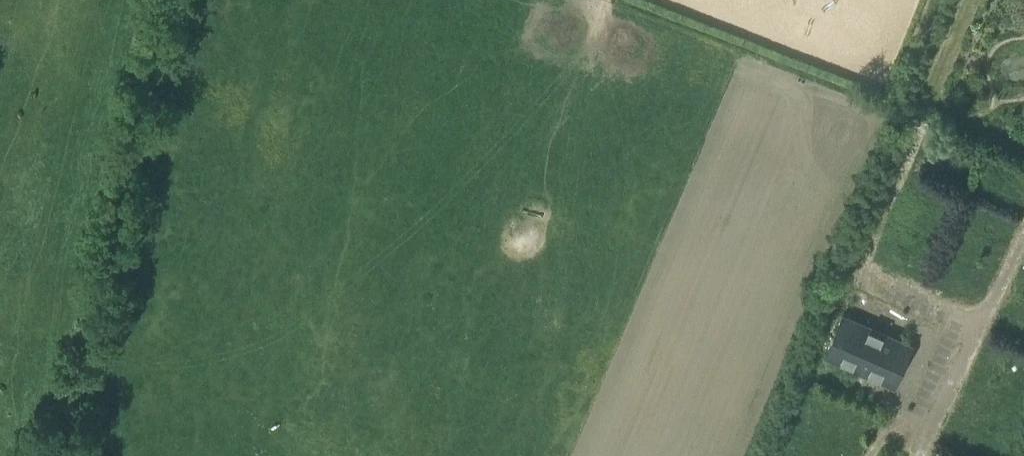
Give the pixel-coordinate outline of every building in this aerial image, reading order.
[(914,343),(842,312),(823,355),(895,387),(914,343)]
